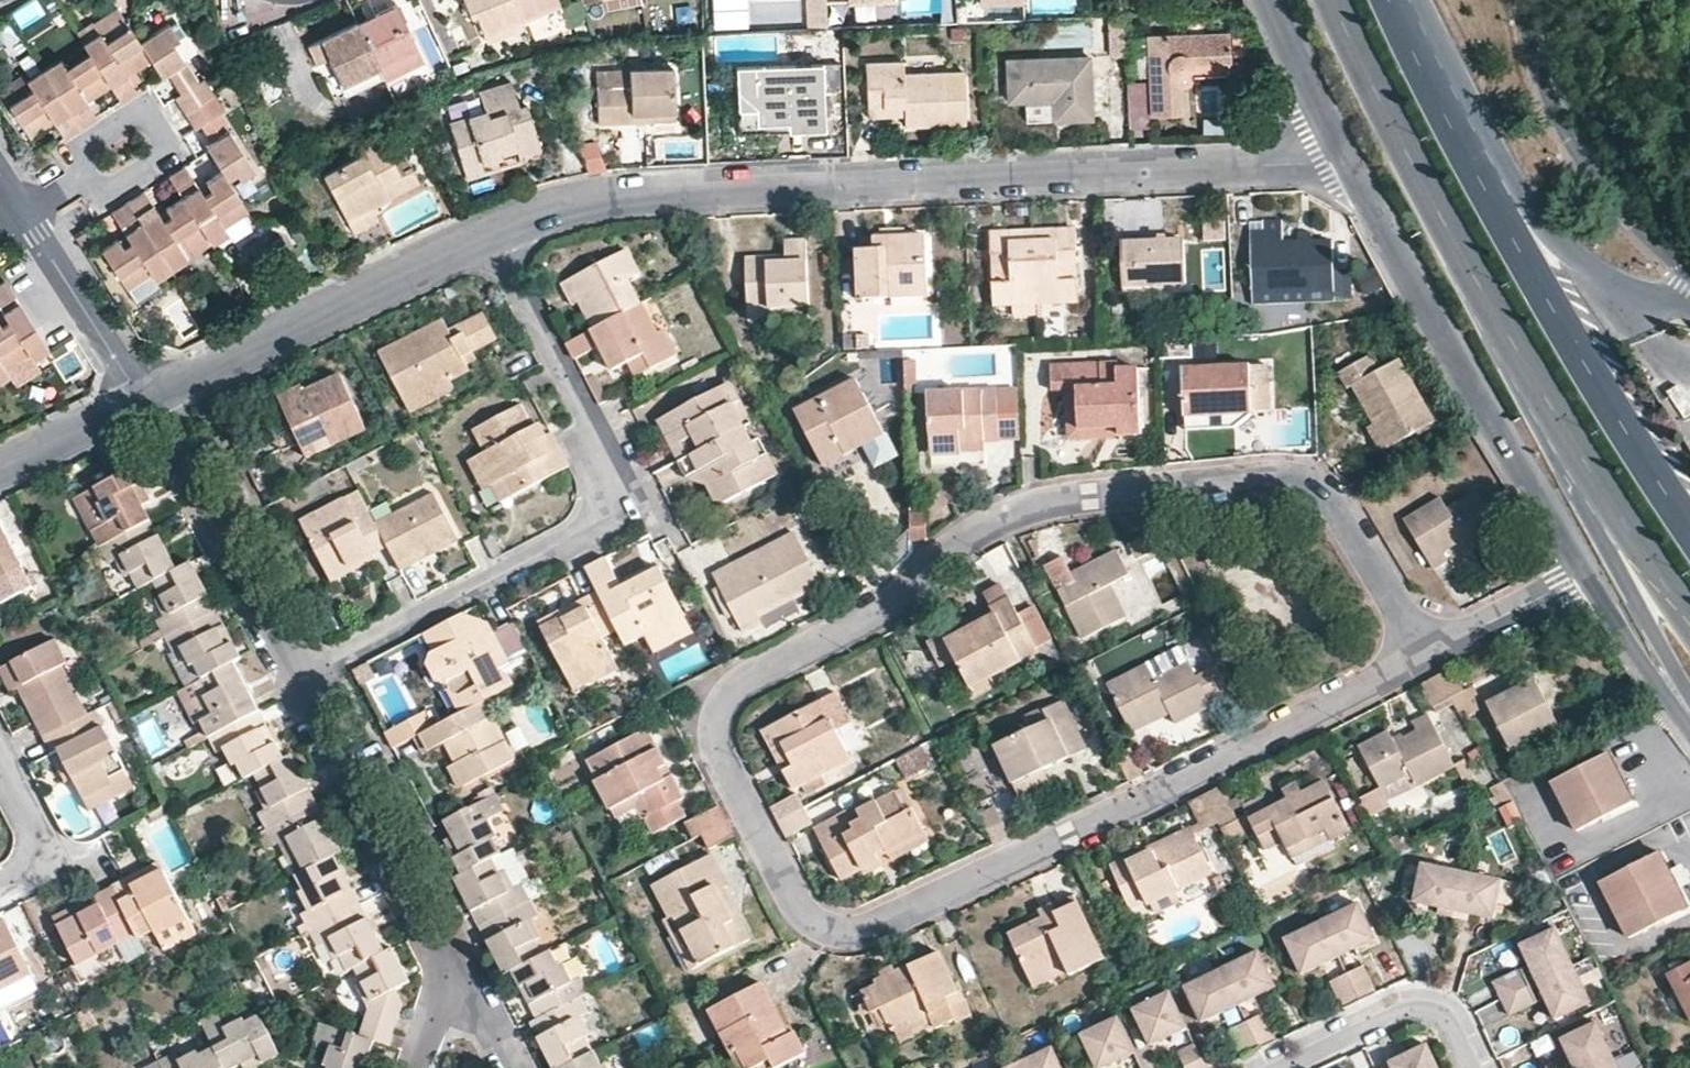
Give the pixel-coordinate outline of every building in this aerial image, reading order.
[(513,0),(463,0),(470,18),(476,16),(483,31),(504,23),(506,30),(522,22),(513,0)] [(522,22),(539,16),(536,9),(557,0),(513,0),(522,22)] [(539,16),(561,7),(558,0),(557,0),(536,9),(539,16)] [(747,27),(746,0),(712,0),(714,29),(747,27)] [(377,15),(358,24),(379,67),(384,78),(424,60),(397,5),(377,15)] [(525,29),(522,22),(506,30),(504,23),(483,31),(488,44),(525,29)] [(379,67),(358,24),(309,47),(312,54),(316,63),(328,58),(341,85),(379,67)] [(188,113),(215,95),(205,79),(199,83),(174,45),(180,41),(170,25),(142,44),(153,60),(163,75),(164,77),(169,73),(183,94),(178,98),(181,104),(188,113)] [(86,45),(92,54),(111,86),(121,101),(138,91),(128,75),(132,72),(153,60),(142,44),(132,28),(108,44),(102,34),(86,45)] [(963,28),(952,29),(953,41),(964,40),(963,28)] [(1229,34),(1149,37),(1152,116),(1180,115),(1178,76),(1181,75),(1185,74),(1187,72),(1188,71),(1190,69),(1191,66),(1191,63),(1231,62),(1229,34)] [(61,60),(45,71),(81,127),(97,116),(87,101),(93,98),(111,86),(92,54),(67,70),(61,60)] [(1010,101),(1053,100),(1064,100),(1065,119),(1092,118),(1090,58),(1009,61),(1010,101)] [(869,117),(883,117),(883,108),(905,107),(905,116),(905,125),(918,125),(966,123),(963,72),(904,75),(904,63),(867,65),(869,117)] [(839,64),(738,68),(741,124),(776,122),(789,122),(825,120),(823,91),(840,90),(839,64)] [(630,82),(597,83),(599,122),(620,122),(655,121),(655,114),(677,113),(675,69),(629,70),(630,82)] [(597,71),(597,83),(630,82),(629,70),(597,71)] [(81,127),(45,71),(28,82),(35,90),(10,106),(31,138),(44,129),(56,122),(65,137),(81,127)] [(0,93),(0,96),(5,105),(29,92),(23,80),(0,93)] [(518,144),(520,151),(521,155),(541,149),(527,106),(518,108),(511,83),(480,92),(486,113),(451,123),(465,167),(483,162),(494,158),(502,156),(500,149),(518,144)] [(226,112),(215,95),(188,113),(193,121),(198,129),(203,125),(214,142),(207,146),(210,152),(224,173),(228,179),(237,172),(241,178),(255,169),(220,115),(226,112)] [(1064,100),(1053,100),(1053,120),(1059,120),(1065,119),(1064,100)] [(1048,120),(1048,105),(1025,105),(1025,121),(1048,120)] [(883,108),(883,117),(905,116),(905,107),(883,108)] [(677,121),(677,113),(655,114),(655,121),(677,121)] [(825,120),(789,122),(790,132),(825,130),(825,121),(825,120)] [(323,173),(348,220),(372,208),(387,200),(380,188),(402,177),(390,154),(382,138),(361,149),(363,153),(323,173)] [(609,168),(596,138),(580,141),(579,141),(592,171),(609,168)] [(502,156),(520,151),(518,144),(500,149),(502,156)] [(412,171),(401,147),(390,154),(402,177),(412,171)] [(487,173),(483,162),(465,167),(468,179),(487,173)] [(249,212),(228,179),(224,173),(208,184),(213,191),(209,194),(205,197),(187,167),(171,177),(184,198),(209,237),(213,243),(229,233),(225,228),(249,212)] [(380,188),(387,200),(419,183),(412,171),(402,177),(380,188)] [(130,203),(172,268),(188,258),(185,253),(209,237),(184,198),(167,209),(172,217),(169,220),(165,222),(146,193),(130,203)] [(155,279),(172,268),(130,203),(113,213),(133,243),(129,245),(125,248),(119,239),(104,250),(128,288),(152,273),(155,279)] [(372,208),(348,220),(355,233),(369,226),(378,220),(372,208)] [(1333,243),(1283,245),(1282,219),(1263,220),(1264,233),(1258,233),(1252,233),(1254,296),(1334,292),(1335,299),(1349,298),(1348,271),(1334,271),(1333,243)] [(1031,233),(991,234),(992,257),(993,257),(995,285),(993,285),(994,307),(1079,303),(1078,281),(1075,281),(1074,251),(1076,252),(1075,231),(1031,233)] [(891,287),(927,286),(925,238),(891,239),(873,239),(875,251),(858,252),(860,300),(891,298),(891,287)] [(772,258),(746,259),(748,321),(771,319),(771,310),(810,308),(806,242),(785,243),(786,257),(772,258)] [(1161,243),(1122,245),(1125,287),(1186,286),(1183,242),(1161,243)] [(580,303),(595,330),(642,305),(630,282),(641,275),(628,251),(564,283),(570,295),(576,306),(580,303)] [(5,368),(29,353),(33,358),(50,348),(6,281),(0,285),(0,306),(9,321),(6,323),(1,326),(0,325),(0,361),(5,368)] [(928,297),(927,286),(891,287),(891,298),(928,297)] [(1335,302),(1335,299),(1334,292),(1254,296),(1255,306),(1335,302)] [(595,330),(569,344),(577,360),(601,347),(607,358),(614,372),(628,364),(645,356),(652,370),(678,355),(665,330),(658,334),(642,305),(595,330)] [(464,358),(474,353),(498,341),(491,327),(484,315),(450,333),(445,322),(382,355),(409,406),(452,383),(450,380),(470,370),(468,367),(464,358)] [(857,336),(845,336),(845,351),(858,351),(857,336)] [(29,353),(5,368),(8,374),(11,378),(36,363),(33,358),(29,353)] [(478,362),(474,353),(464,358),(468,367),(478,362)] [(645,356),(628,364),(636,377),(652,370),(645,356)] [(1376,425),(1389,448),(1434,423),(1399,361),(1378,371),(1370,356),(1340,372),(1348,388),(1354,386),(1364,405),(1376,425)] [(904,361),(905,391),(917,390),(915,360),(904,361)] [(8,374),(5,368),(0,361),(0,380),(8,374)] [(1119,430),(1119,437),(1141,436),(1138,371),(1117,371),(1117,365),(1051,368),(1053,392),(1070,391),(1077,390),(1079,430),(1119,430)] [(1251,414),(1249,385),(1248,367),(1184,370),(1185,394),(1186,418),(1251,414)] [(303,388),(281,399),(304,448),(310,458),(368,430),(342,376),(306,393),(303,388)] [(857,381),(796,413),(824,465),(850,451),(884,433),(857,381)] [(452,383),(409,406),(412,412),(455,390),(452,383)] [(668,439),(680,462),(745,428),(732,404),(739,400),(730,384),(660,421),(668,439)] [(1270,385),(1249,385),(1251,414),(1271,413),(1270,385)] [(1022,443),(1019,390),(997,391),(1000,444),(1022,443)] [(1110,437),(1119,437),(1119,430),(1079,430),(1077,390),(1070,391),(1072,439),(1110,437)] [(961,445),(984,444),(993,444),(1000,444),(997,391),(929,394),(933,455),(961,454),(961,445)] [(562,450),(553,434),(548,436),(542,440),(536,428),(523,405),(475,431),(487,454),(479,458),(493,485),(505,480),(513,497),(571,467),(562,450)] [(1234,428),(1251,414),(1186,418),(1187,431),(1234,428)] [(542,440),(548,436),(542,425),(536,428),(542,440)] [(1380,454),(1389,448),(1376,425),(1366,429),(1380,454)] [(745,428),(680,462),(685,471),(690,479),(708,485),(718,501),(726,503),(778,475),(760,439),(753,444),(745,428)] [(984,453),(984,444),(961,445),(961,454),(984,453)] [(484,490),(493,485),(479,458),(470,463),(484,490)] [(76,497),(102,546),(152,520),(144,505),(152,501),(148,493),(133,466),(76,497)] [(502,503),(513,497),(505,480),(493,485),(502,503)] [(1441,499),(1404,522),(1433,569),(1447,561),(1442,553),(1453,546),(1465,539),(1472,550),(1500,534),(1477,494),(1448,510),(1441,499)] [(389,547),(402,572),(419,563),(416,557),(456,537),(434,495),(377,524),(389,547)] [(377,524),(371,512),(356,520),(345,499),(301,521),(333,583),(353,572),(350,567),(374,555),(389,547),(377,524)] [(912,543),(926,542),(926,516),(911,516),(912,543)] [(1,604),(35,586),(0,519),(0,602),(1,604)] [(152,520),(102,546),(110,562),(118,559),(127,576),(132,572),(140,587),(153,581),(177,568),(163,541),(152,520)] [(738,574),(734,568),(725,572),(715,578),(744,634),(765,624),(761,618),(822,585),(795,535),(773,547),(777,554),(738,574)] [(416,557),(419,563),(431,557),(459,542),(456,537),(416,557)] [(773,547),(734,568),(738,574),(777,554),(773,547)] [(1063,556),(1046,565),(1084,639),(1126,616),(1109,584),(1129,574),(1117,550),(1079,569),(1072,572),(1063,556)] [(350,567),(353,572),(365,566),(376,560),(374,555),(350,567)] [(606,557),(585,568),(598,593),(618,632),(625,646),(645,635),(655,653),(678,641),(670,627),(686,619),(658,567),(645,574),(621,587),(606,557)] [(204,581),(193,560),(177,568),(153,581),(161,596),(156,598),(165,616),(158,619),(167,636),(218,610),(204,581)] [(1019,615),(1003,583),(983,594),(994,614),(964,630),(960,621),(954,625),(941,631),(943,635),(956,661),(970,688),(1039,653),(1037,649),(1019,615)] [(618,632),(598,593),(589,598),(583,601),(587,607),(564,619),(561,612),(541,622),(575,690),(595,681),(589,669),(612,657),(604,639),(618,632)] [(587,607),(583,601),(561,612),(564,619),(587,607)] [(1054,640),(1036,606),(1019,615),(1037,649),(1054,640)] [(229,631),(218,610),(167,636),(175,651),(183,647),(192,665),(195,664),(203,678),(235,662),(243,658),(229,631)] [(530,652),(514,621),(495,631),(491,622),(474,630),(464,612),(446,622),(439,625),(449,644),(434,651),(429,663),(438,681),(446,684),(461,712),(484,700),(515,684),(510,675),(502,673),(500,668),(530,652)] [(491,622),(464,612),(474,630),(491,622)] [(693,634),(686,619),(670,627),(678,641),(693,634)] [(449,644),(439,625),(424,633),(434,651),(449,644)] [(956,661),(943,635),(928,643),(941,669),(956,661)] [(24,698),(45,737),(87,714),(63,665),(68,663),(56,639),(13,660),(26,684),(19,688),(24,698)] [(1182,646),(1108,684),(1132,732),(1162,717),(1170,713),(1175,723),(1211,704),(1182,646)] [(620,671),(612,657),(589,669),(595,681),(596,683),(620,671)] [(19,688),(26,684),(13,660),(0,668),(0,672),(10,692),(19,688)] [(235,662),(203,678),(197,682),(204,696),(199,698),(207,716),(201,720),(209,737),(261,710),(252,694),(235,662)] [(1521,698),(1491,712),(1511,752),(1559,728),(1535,678),(1524,684),(1516,688),(1521,698)] [(204,696),(197,682),(177,691),(193,724),(201,720),(207,716),(199,698),(204,696)] [(1486,702),(1491,712),(1521,698),(1516,688),(1486,702)] [(835,692),(773,725),(794,765),(783,770),(793,791),(851,761),(836,730),(852,722),(835,692)] [(515,759),(484,700),(461,712),(435,726),(420,734),(429,751),(446,742),(452,753),(457,762),(454,764),(465,785),(515,759)] [(1015,783),(1045,769),(1057,763),(1086,749),(1063,701),(1042,710),(1047,720),(995,744),(1015,783)] [(87,714),(45,737),(53,752),(58,749),(72,777),(84,800),(130,776),(95,709),(87,714)] [(261,710),(209,737),(217,752),(225,748),(234,767),(239,764),(246,778),(253,774),(285,758),(272,733),(261,710)] [(420,734),(435,726),(427,711),(387,732),(395,747),(413,737),(420,734)] [(1389,732),(1359,747),(1380,788),(1358,799),(1369,821),(1391,809),(1387,801),(1454,765),(1428,716),(1413,723),(1417,731),(1402,739),(1395,743),(1389,732)] [(794,765),(773,725),(762,731),(780,765),(783,770),(794,765)] [(648,729),(589,759),(600,778),(598,780),(617,818),(640,806),(653,833),(685,817),(677,802),(684,798),(673,777),(666,779),(664,774),(661,769),(666,765),(648,729)] [(429,751),(420,734),(413,737),(422,754),(429,751)] [(933,767),(923,747),(897,761),(907,781),(933,767)] [(285,758),(253,774),(261,789),(257,792),(266,808),(259,812),(267,830),(318,804),(307,782),(293,753),(285,758)] [(1608,753),(1553,780),(1578,830),(1633,802),(1615,768),(1608,753)] [(1476,776),(1466,758),(1455,763),(1464,781),(1476,776)] [(465,785),(454,764),(447,767),(458,789),(465,785)] [(1050,779),(1045,769),(1015,783),(1020,794),(1050,779)] [(136,790),(130,776),(84,800),(91,813),(136,790)] [(1326,781),(1302,792),(1286,800),(1278,805),(1269,809),(1263,797),(1243,805),(1248,814),(1254,826),(1266,851),(1283,844),(1291,858),(1350,830),(1326,781)] [(1286,800),(1302,792),(1297,781),(1281,789),(1286,800)] [(1231,800),(1223,784),(1203,793),(1218,823),(1220,828),(1239,818),(1231,800)] [(857,811),(855,806),(814,828),(841,880),(863,870),(865,875),(884,865),(879,855),(883,853),(887,851),(925,832),(912,807),(906,811),(896,792),(878,801),(857,811)] [(806,808),(799,793),(772,807),(780,822),(806,808)] [(1218,823),(1203,793),(1181,804),(1194,832),(1195,834),(1218,823)] [(453,853),(463,873),(492,858),(500,854),(493,840),(497,838),(487,819),(503,811),(495,795),(445,820),(454,836),(446,840),(453,853)] [(1243,805),(1239,796),(1231,800),(1239,818),(1248,814),(1243,805)] [(875,797),(855,806),(857,811),(878,801),(875,797)] [(267,830),(259,834),(267,849),(279,843),(296,876),(336,856),(343,852),(329,826),(318,804),(267,830)] [(704,850),(735,838),(723,807),(692,820),(704,850)] [(815,824),(806,808),(780,822),(788,838),(815,824)] [(1239,818),(1220,828),(1226,839),(1253,827),(1254,826),(1248,814),(1239,818)] [(1153,845),(1125,859),(1127,863),(1194,832),(1191,827),(1153,845)] [(925,832),(887,851),(892,861),(930,842),(925,832)] [(1127,863),(1125,859),(1110,865),(1130,910),(1146,903),(1147,905),(1151,903),(1176,891),(1180,889),(1212,874),(1214,873),(1195,834),(1194,832),(1127,863)] [(531,879),(514,848),(514,847),(500,854),(492,858),(499,873),(505,870),(515,887),(522,884),(531,879)] [(1658,852),(1601,881),(1630,938),(1688,908),(1671,877),(1658,852)] [(719,891),(725,887),(728,886),(720,870),(712,855),(654,885),(671,917),(675,915),(683,930),(701,964),(750,938),(740,917),(734,920),(719,891)] [(336,856),(296,876),(304,890),(298,892),(309,911),(302,913),(311,930),(361,904),(348,879),(336,856)] [(499,873),(492,858),(463,873),(454,878),(472,911),(480,927),(531,900),(548,891),(539,876),(539,875),(531,879),(522,884),(515,887),(505,870),(499,873)] [(135,874),(128,878),(132,886),(164,870),(160,862),(135,874)] [(1462,870),(1421,862),(1413,902),(1426,905),(1439,907),(1454,910),(1462,870)] [(128,878),(112,886),(114,888),(129,919),(145,912),(157,935),(189,919),(164,870),(132,886),(128,878)] [(1504,878),(1462,870),(1454,910),(1470,913),(1480,915),(1496,919),(1504,878)] [(1186,900),(1217,886),(1212,874),(1180,889),(1186,900)] [(740,917),(725,887),(719,891),(734,920),(740,917)] [(119,944),(137,935),(129,919),(114,888),(96,898),(100,905),(89,911),(58,927),(78,965),(100,954),(119,944)] [(1176,891),(1151,903),(1156,914),(1181,902),(1176,891)] [(1041,918),(1077,902),(1074,894),(1047,906),(1037,910),(1041,918)] [(531,900),(480,927),(493,951),(505,975),(513,970),(543,955),(536,940),(541,937),(533,920),(540,916),(531,900)] [(1078,901),(1077,902),(1041,918),(1008,933),(1028,978),(1063,963),(1067,973),(1069,975),(1103,959),(1078,901)] [(1377,938),(1359,901),(1321,919),(1339,957),(1367,943),(1377,938)] [(54,919),(58,927),(89,911),(85,903),(79,907),(54,919)] [(361,904),(311,930),(319,945),(325,942),(335,959),(339,957),(347,972),(353,968),(386,952),(373,927),(361,904)] [(1454,910),(1439,907),(1438,913),(1453,916),(1454,910)] [(1470,913),(1454,910),(1453,916),(1469,919),(1470,913)] [(198,935),(189,919),(157,935),(166,952),(198,935)] [(1339,957),(1321,919),(1283,937),(1301,974),(1313,969),(1339,957)] [(34,975),(6,920),(0,923),(0,992),(34,975)] [(1576,964),(1557,926),(1519,943),(1524,954),(1529,964),(1532,972),(1524,975),(1521,968),(1493,981),(1501,999),(1576,964)] [(701,964),(683,930),(673,936),(691,970),(701,964)] [(146,952),(137,935),(119,944),(128,962),(146,952)] [(361,1035),(375,1040),(390,1045),(403,1004),(401,997),(398,990),(410,983),(392,948),(386,952),(353,968),(362,983),(357,986),(369,1009),(361,1035)] [(1275,986),(1258,949),(1220,966),(1237,1004),(1266,990),(1275,986)] [(543,955),(513,970),(526,996),(538,1018),(580,996),(588,992),(580,978),(572,981),(563,963),(559,964),(551,951),(543,955)] [(929,1017),(932,1022),(935,1029),(956,1020),(957,1022),(971,1016),(961,993),(958,994),(940,953),(893,973),(874,982),(876,986),(862,993),(871,1014),(881,1009),(891,1029),(897,1031),(910,1025),(929,1017)] [(109,971),(100,954),(78,965),(72,969),(80,986),(109,971)] [(1667,974),(1689,1016),(1689,962),(1667,974)] [(1033,988),(1067,973),(1063,963),(1028,978),(1033,988)] [(1376,994),(1362,964),(1346,971),(1360,1001),(1376,994)] [(1593,1002),(1576,964),(1501,999),(1509,1016),(1537,1003),(1534,996),(1542,991),(1546,999),(1551,1010),(1555,1019),(1593,1002)] [(1532,972),(1529,964),(1521,968),(1524,975),(1532,972)] [(1237,1004),(1220,966),(1182,984),(1200,1022),(1212,1016),(1237,1004)] [(1360,1001),(1346,971),(1330,979),(1344,1009),(1360,1001)] [(34,975),(0,992),(0,1005),(39,985),(34,975)] [(773,1067),(778,1067),(806,1054),(794,1032),(789,1035),(768,992),(762,982),(708,1010),(731,1054),(739,1051),(748,1067),(755,1067),(769,1061),(773,1067)] [(1187,1028),(1170,990),(1132,1008),(1149,1045),(1160,1040),(1187,1028)] [(1537,1003),(1546,999),(1542,991),(1534,996),(1537,1003)] [(529,1022),(543,1049),(552,1067),(561,1067),(593,1051),(586,1037),(591,1034),(582,1017),(590,1013),(580,996),(538,1018),(529,1022)] [(1275,1041),(1261,1011),(1245,1019),(1259,1049),(1275,1041)] [(202,1020),(215,1048),(226,1067),(234,1067),(243,1064),(245,1067),(254,1067),(255,1067),(280,1055),(260,1015),(245,1023),(244,1019),(225,1028),(218,1013),(202,1020)] [(1079,1033),(1096,1067),(1101,1067),(1110,1064),(1135,1052),(1117,1015),(1079,1033)] [(913,1032),(932,1022),(929,1017),(910,1025),(913,1032)] [(1259,1049),(1245,1019),(1228,1026),(1242,1056),(1259,1049)] [(1598,1020),(1562,1037),(1560,1038),(1566,1051),(1572,1062),(1574,1067),(1595,1067),(1616,1058),(1598,1020)] [(378,1061),(370,1058),(375,1040),(361,1035),(321,1022),(315,1041),(332,1048),(325,1067),(328,1067),(375,1067),(378,1061)] [(1194,1042),(1178,1050),(1186,1067),(1206,1067),(1194,1042)] [(1428,1042),(1408,1051),(1390,1059),(1388,1060),(1390,1065),(1384,1067),(1441,1067),(1428,1042)] [(1408,1051),(1404,1044),(1387,1052),(1390,1059),(1408,1051)] [(1053,1045),(1015,1063),(1017,1067),(1063,1067),(1053,1045)] [(215,1048),(201,1055),(199,1052),(181,1061),(177,1054),(160,1062),(163,1067),(226,1067),(215,1048)] [(561,1067),(609,1067),(606,1064),(601,1065),(593,1051),(561,1067)] [(739,1051),(731,1054),(738,1067),(748,1067),(739,1051)] [(1622,1067),(1639,1067),(1634,1056),(1619,1062),(1622,1067)] [(1616,1058),(1595,1067),(1621,1067),(1616,1058)] [(697,1059),(684,1065),(686,1067),(702,1067),(697,1059)]
